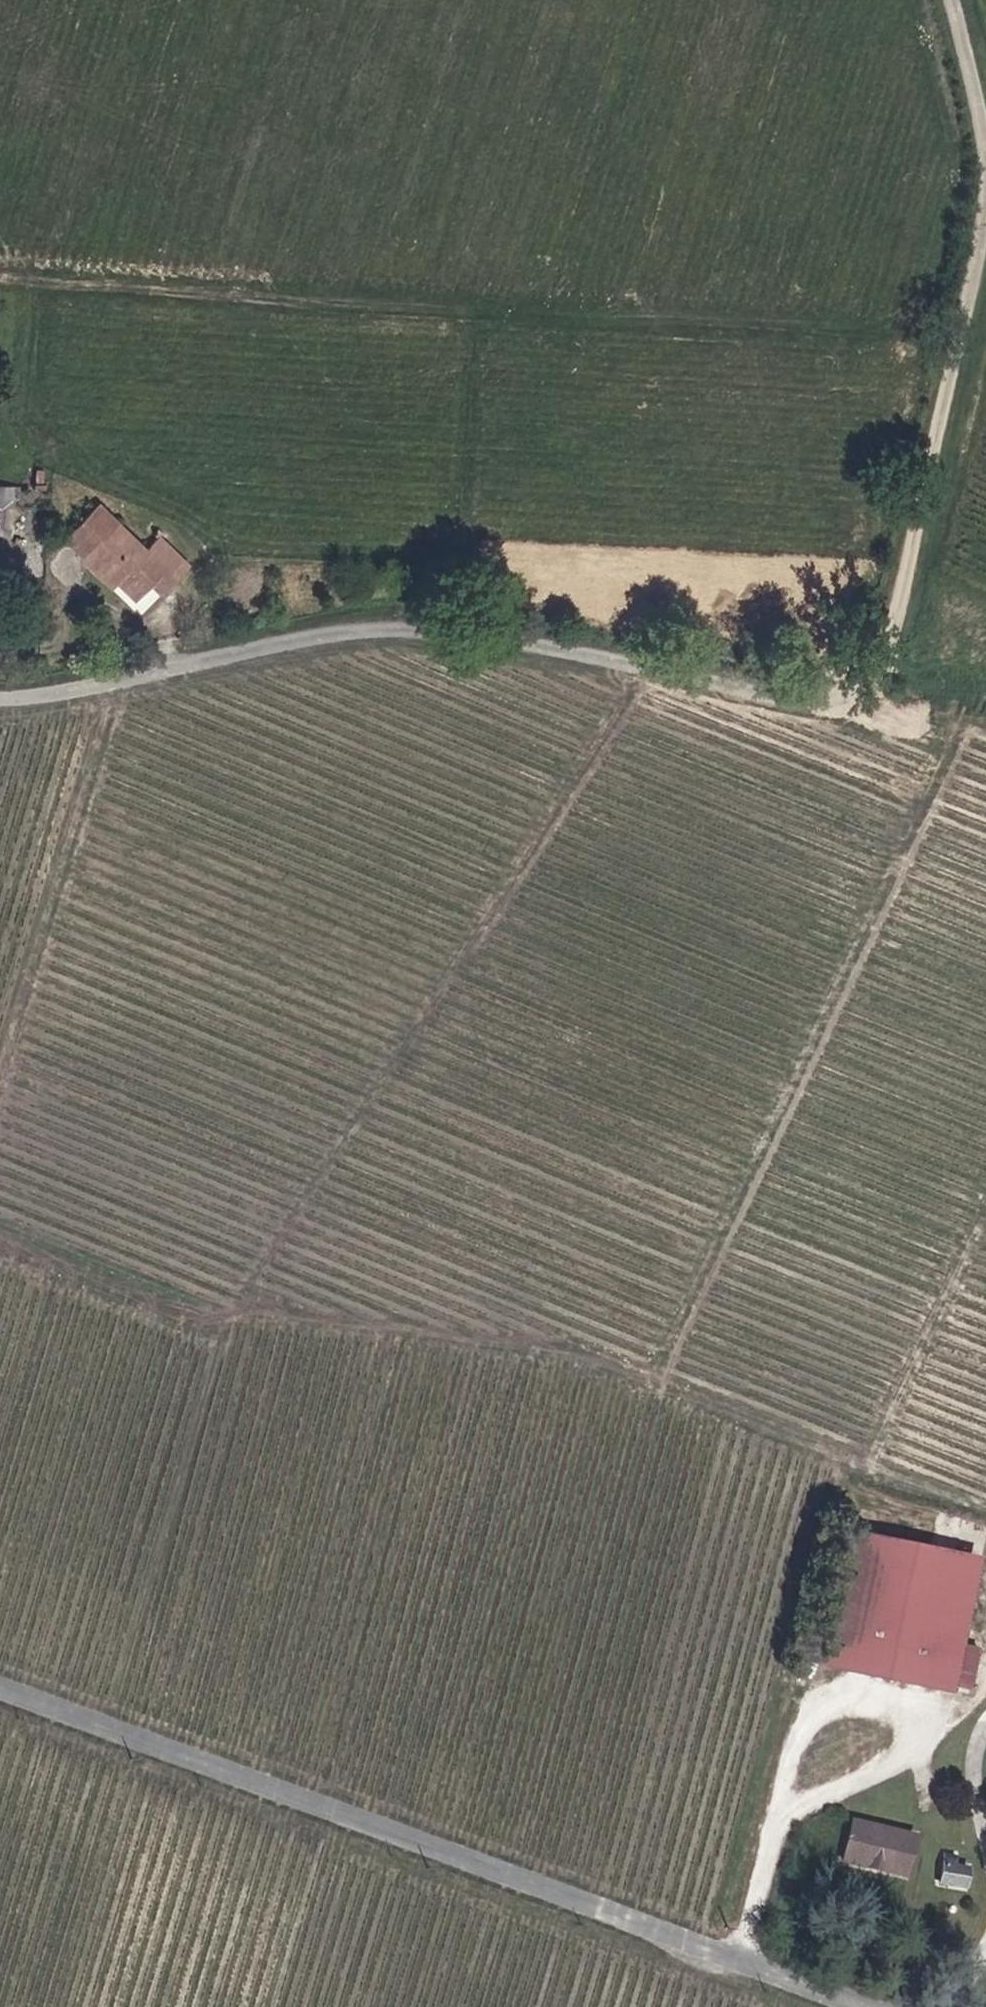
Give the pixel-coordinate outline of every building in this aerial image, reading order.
[(10,552),(12,508),(33,509),(33,497),(40,497),(42,490),(0,489),(0,552),(10,552)] [(159,574),(175,560),(186,572),(200,558),(170,527),(157,538),(112,491),(80,522),(97,540),(92,544),(113,569),(118,565),(143,589),(159,574)] [(171,586),(186,572),(175,560),(159,574),(171,586)] [(979,1569),(862,1540),(832,1661),(949,1690),(959,1651),(979,1569)] [(973,1697),(983,1657),(959,1651),(949,1690),(973,1697)] [(916,1837),(854,1824),(845,1860),(907,1873),(916,1837)] [(957,1859),(946,1857),(942,1880),(969,1885),(972,1869),(956,1866),(957,1859)]
